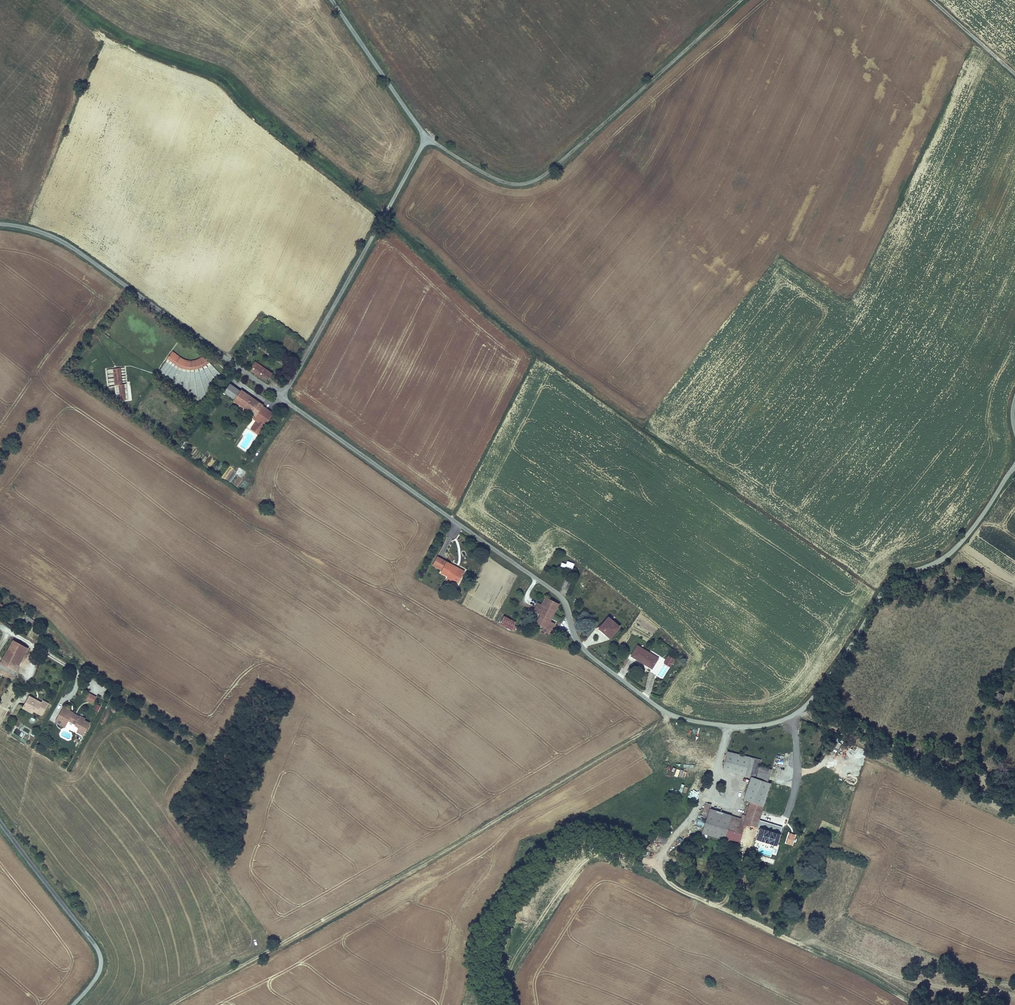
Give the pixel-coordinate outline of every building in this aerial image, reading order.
[(203,358),(204,357),(204,356),(202,358),(199,359),(197,360),(195,361),(192,361),(189,361),(187,361),(183,359),(179,357),(175,354),(174,353),(173,354),(176,357),(180,359),(184,360),(189,362),(191,362),(194,362),(196,362),(199,361),(201,360),(203,358)] [(209,362),(204,357),(203,358),(201,360),(199,361),(196,362),(194,362),(191,362),(189,362),(184,360),(180,359),(176,357),(173,354),(169,359),(173,362),(177,365),(181,367),(185,368),(189,369),(192,369),(196,369),(199,368),(202,367),(205,365),(208,363),(209,362)] [(167,363),(163,372),(178,379),(181,371),(175,368),(175,367),(167,363)] [(255,363),(250,370),(266,382),(271,375),(255,363)] [(124,403),(121,369),(113,370),(117,404),(124,403)] [(224,393),(233,400),(240,391),(236,388),(230,384),(224,393)] [(255,416),(256,415),(263,406),(237,387),(236,388),(240,391),(233,400),(233,401),(255,416)] [(267,409),(263,406),(256,415),(260,418),(267,409)] [(243,478),(246,472),(238,468),(235,474),(243,478)] [(440,574),(447,578),(457,583),(463,572),(435,558),(431,565),(441,570),(440,574)] [(561,562),(560,566),(572,570),(574,563),(567,560),(566,563),(561,562)] [(445,582),(455,587),(457,583),(447,578),(445,582)] [(533,613),(539,616),(547,600),(542,597),(533,613)] [(547,600),(539,616),(535,623),(551,631),(554,624),(550,622),(547,620),(553,609),(556,610),(560,603),(555,599),(553,602),(548,599),(547,600)] [(547,620),(550,622),(556,610),(553,609),(547,620)] [(515,623),(502,617),(499,623),(499,624),(511,631),(515,623)] [(606,619),(597,629),(609,639),(618,628),(606,619)] [(26,652),(28,647),(13,639),(3,658),(10,662),(17,648),(26,652)] [(3,658),(0,663),(16,671),(26,652),(17,648),(10,662),(3,658)] [(632,657),(652,670),(649,674),(654,677),(663,664),(638,648),(632,657)] [(0,663),(0,664),(0,668),(14,675),(16,671),(0,663)] [(88,692),(85,700),(92,703),(96,696),(88,692)] [(998,692),(996,698),(1001,701),(1004,695),(998,692)] [(42,702),(29,695),(23,706),(33,712),(42,716),(49,703),(43,700),(42,702)] [(70,713),(71,711),(70,710),(71,709),(63,706),(54,722),(61,726),(63,721),(67,723),(68,721),(75,725),(74,725),(79,728),(76,732),(83,736),(90,722),(85,720),(86,718),(80,715),(79,716),(73,713),(72,714),(70,713)] [(13,732),(10,736),(25,746),(28,742),(13,732)] [(648,743),(644,748),(652,755),(656,751),(648,743)] [(750,778),(767,783),(771,771),(772,770),(759,766),(760,760),(727,751),(722,771),(750,778)] [(779,785),(782,774),(771,771),(767,783),(771,784),(778,787),(779,785)] [(791,788),(794,778),(782,774),(779,785),(791,788)] [(750,803),(755,787),(768,791),(771,784),(767,783),(750,778),(743,800),(750,803)] [(693,786),(689,797),(697,800),(701,789),(693,786)] [(731,820),(724,840),(742,846),(746,836),(749,826),(756,828),(759,820),(768,791),(755,787),(750,803),(744,820),(743,824),(731,820)] [(710,806),(704,804),(702,812),(704,812),(708,813),(710,808),(710,806)] [(724,840),(731,820),(732,816),(710,808),(708,813),(706,820),(701,834),(711,837),(723,841),(724,840)] [(783,828),(759,820),(756,828),(753,838),(746,836),(742,846),(753,850),(756,841),(776,847),(783,828)] [(756,828),(749,826),(746,836),(753,838),(756,828)] [(663,837),(660,833),(651,838),(654,842),(663,837)]
